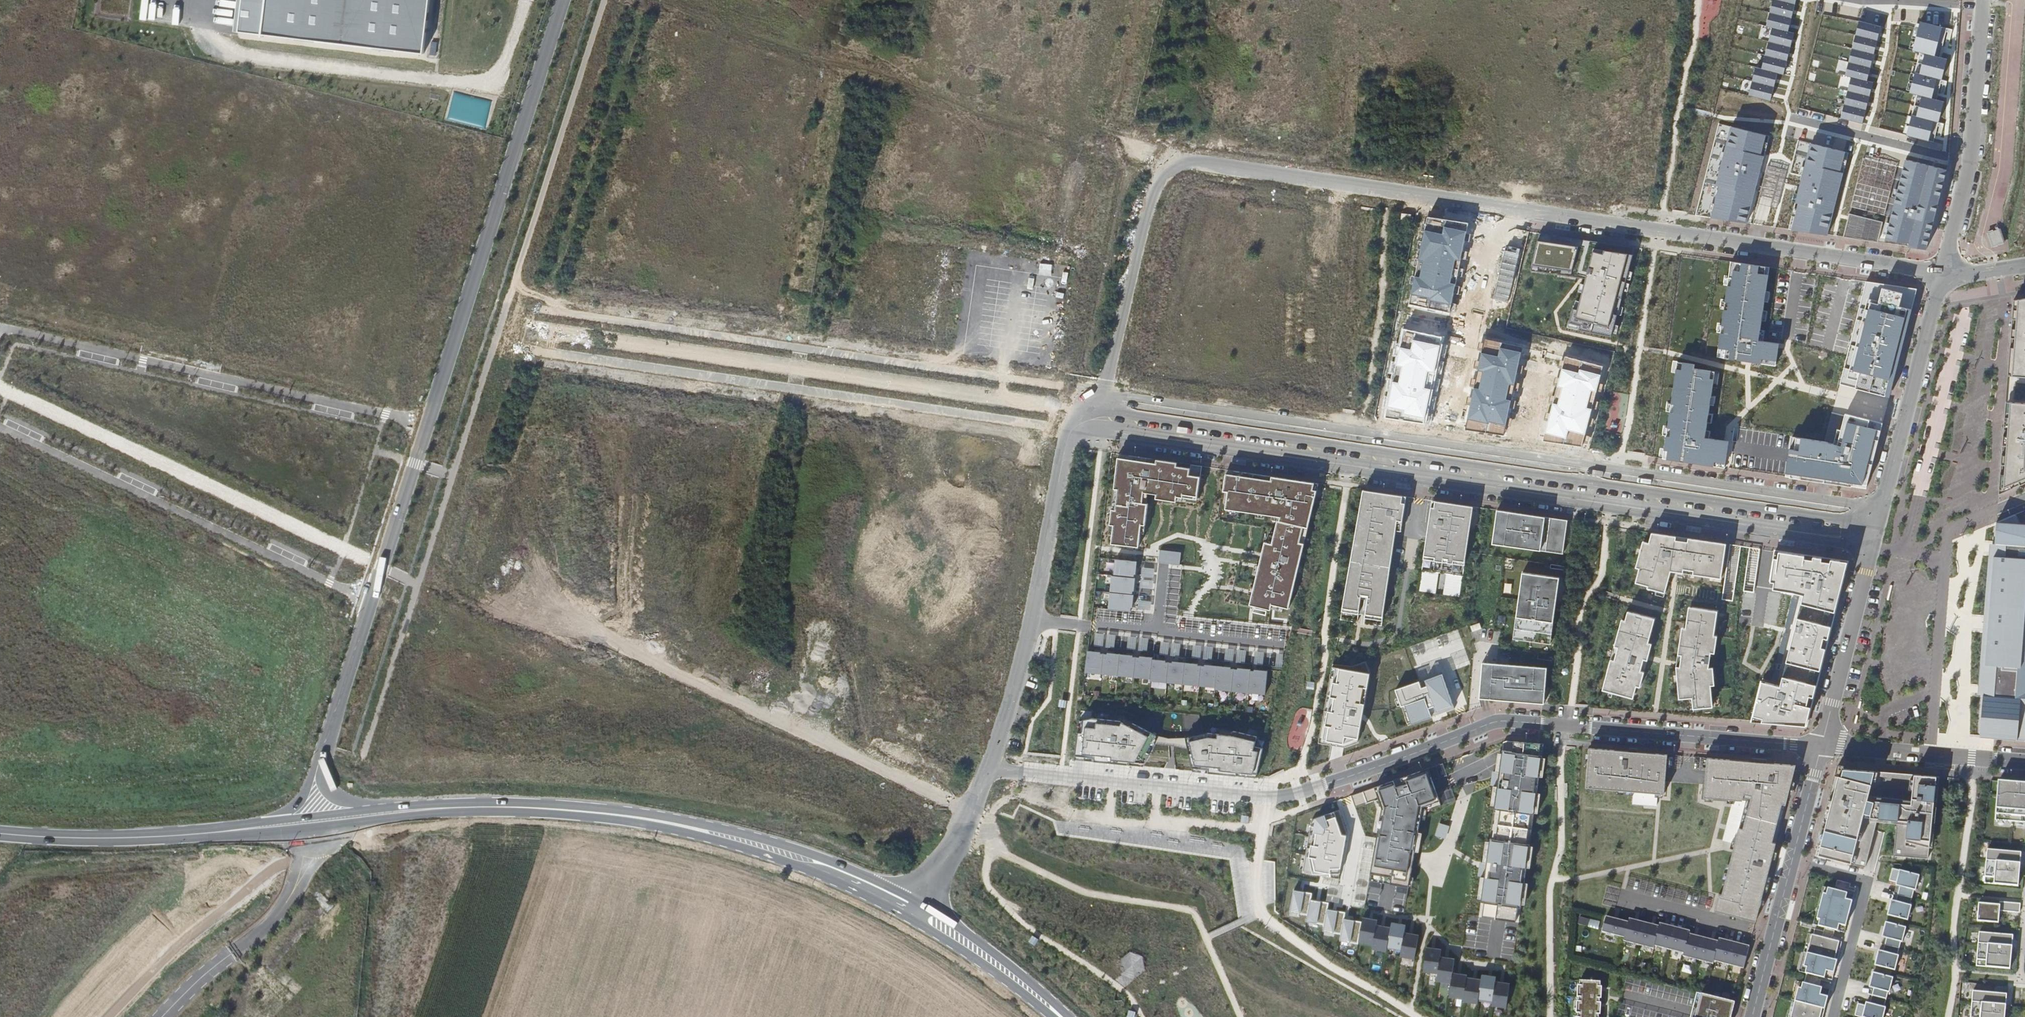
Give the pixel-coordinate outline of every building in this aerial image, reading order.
[(236,32),(421,55),(428,0),(240,0),(236,32)] [(1771,101),(1778,73),(1784,75),(1794,33),(1788,31),(1796,0),(1773,0),(1766,26),(1772,28),(1762,69),(1756,67),(1749,95),(1771,101)] [(1863,124),(1873,82),(1867,81),(1881,26),(1860,21),(1845,76),(1851,77),(1841,118),(1863,124)] [(1944,101),(1932,98),(1937,79),(1942,80),(1947,59),(1940,57),(1935,56),(1943,27),(1920,21),(1913,51),(1920,52),(1910,93),(1917,94),(1907,135),(1929,141),(1934,121),(1939,122),(1944,101)] [(1947,32),(1947,28),(1943,27),(1935,56),(1940,57),(1947,32)] [(1826,29),(1807,106),(1823,110),(1842,32),(1826,29)] [(1941,83),(1942,80),(1937,79),(1932,98),(1937,100),(1941,83)] [(1938,126),(1939,122),(1934,121),(1929,141),(1934,142),(1938,126)] [(1766,135),(1738,128),(1737,133),(1730,131),(1716,185),(1720,186),(1713,212),(1718,213),(1739,216),(1749,217),(1764,156),(1761,155),(1766,135)] [(1796,155),(1807,157),(1811,141),(1799,139),(1796,155)] [(1840,172),(1846,152),(1818,145),(1817,150),(1810,148),(1795,202),(1799,203),(1793,225),(1829,230),(1844,173),(1840,172)] [(1894,179),(1897,167),(1864,158),(1861,170),(1894,179)] [(1927,249),(1947,170),(1906,159),(1886,239),(1909,243),(1908,246),(1927,249)] [(1891,191),(1857,183),(1851,207),(1885,215),(1891,191)] [(1747,223),(1749,217),(1739,216),(1718,213),(1713,212),(1711,218),(1747,223)] [(1428,218),(1409,304),(1449,313),(1468,223),(1428,218)] [(1828,235),(1829,230),(1793,225),(1792,230),(1828,235)] [(1552,235),(1539,233),(1530,271),(1585,279),(1584,285),(1582,293),(1579,302),(1577,309),(1573,308),(1569,323),(1579,326),(1579,330),(1611,337),(1612,333),(1615,325),(1624,291),(1626,283),(1627,279),(1629,271),(1635,247),(1570,238),(1569,241),(1551,238),(1552,235)] [(1720,333),(1717,357),(1776,366),(1779,343),(1762,341),(1759,340),(1760,333),(1761,321),(1763,310),(1764,302),(1766,291),(1768,275),(1765,274),(1766,267),(1731,261),(1728,278),(1727,286),(1725,302),(1724,309),(1721,326),(1720,333)] [(1866,281),(1840,384),(1889,397),(1917,289),(1866,281)] [(2014,300),(2009,367),(2013,368),(2012,376),(2024,377),(2024,298),(2014,300)] [(1424,423),(1443,337),(1405,329),(1385,418),(1424,423)] [(1523,347),(1486,339),(1465,429),(1504,435),(1523,347)] [(1603,367),(1566,357),(1543,441),(1582,447),(1603,367)] [(1666,436),(1663,459),(1725,468),(1729,441),(1709,438),(1705,438),(1706,430),(1707,425),(1708,416),(1710,405),(1711,396),(1715,371),(1694,368),(1695,364),(1677,362),(1671,404),(1670,412),(1667,428),(1666,436)] [(2010,402),(2009,417),(2005,416),(1999,494),(2024,483),(2024,403),(2010,402)] [(1824,442),(1791,436),(1785,477),(1866,489),(1883,423),(1845,413),(1845,415),(1832,412),(1824,442)] [(1197,499),(1202,466),(1191,465),(1190,468),(1177,466),(1177,463),(1129,455),(1129,459),(1118,458),(1110,525),(1114,525),(1113,535),(1112,544),(1139,547),(1141,533),(1142,525),(1145,525),(1148,503),(1146,503),(1142,503),(1144,492),(1148,493),(1156,494),(1156,498),(1176,501),(1177,496),(1197,499)] [(1289,608),(1318,483),(1234,471),(1233,474),(1226,473),(1223,491),(1228,492),(1225,509),(1227,509),(1236,510),(1256,513),(1265,514),(1272,515),(1280,517),(1280,520),(1277,520),(1274,535),(1272,543),(1268,542),(1265,542),(1259,565),(1257,574),(1254,586),(1252,595),(1250,605),(1271,610),(1272,604),(1289,608)] [(1396,525),(1401,526),(1406,496),(1363,490),(1340,619),(1357,622),(1358,614),(1365,615),(1364,623),(1381,625),(1395,530),(1396,525)] [(1462,576),(1473,506),(1432,500),(1421,570),(1438,572),(1446,574),(1462,576)] [(1502,511),(1501,515),(1496,514),(1492,539),(1497,540),(1497,544),(1556,553),(1557,549),(1563,549),(1567,520),(1502,511)] [(2024,741),(2024,524),(2020,524),(2016,514),(1996,522),(1995,544),(1994,544),(2000,545),(1994,631),(1988,630),(1984,682),(1990,682),(1989,695),(1983,695),(1983,696),(1980,737),(2024,741)] [(1646,551),(1640,550),(1635,568),(1638,569),(1636,579),(1639,580),(1648,583),(1647,586),(1646,588),(1656,591),(1664,593),(1670,571),(1720,579),(1725,552),(1721,551),(1722,544),(1688,539),(1687,542),(1675,540),(1676,537),(1651,533),(1648,543),(1646,551)] [(1648,543),(1642,541),(1640,550),(1646,551),(1648,543)] [(1983,695),(1989,695),(1990,682),(1984,682),(1988,630),(1994,631),(2000,545),(1994,544),(1995,544),(1990,543),(1978,695),(1983,696),(1983,695)] [(1848,562),(1775,551),(1772,575),(1775,575),(1774,582),(1773,589),(1793,592),(1803,594),(1779,690),(1773,689),(1774,684),(1762,681),(1753,721),(1806,725),(1848,562)] [(1200,568),(1202,555),(1181,552),(1179,565),(1200,568)] [(1137,561),(1115,559),(1114,576),(1134,578),(1134,574),(1136,574),(1137,561)] [(1434,593),(1438,572),(1421,570),(1418,590),(1434,593)] [(1559,578),(1522,572),(1520,586),(1524,586),(1523,594),(1519,594),(1514,633),(1517,634),(1516,639),(1546,644),(1546,638),(1550,639),(1559,578)] [(1462,576),(1446,574),(1443,594),(1459,596),(1462,576)] [(1114,576),(1112,576),(1110,592),(1132,595),(1133,591),(1134,591),(1135,578),(1134,578),(1114,576)] [(1110,592),(1108,609),(1131,611),(1131,607),(1132,608),(1134,595),(1132,595),(1110,592)] [(1691,698),(1692,709),(1708,708),(1707,700),(1711,700),(1710,686),(1709,678),(1713,678),(1712,668),(1707,668),(1710,653),(1711,646),(1714,646),(1716,636),(1713,636),(1716,611),(1691,608),(1690,618),(1686,617),(1685,628),(1683,635),(1680,635),(1677,655),(1679,655),(1677,667),(1675,667),(1677,687),(1680,686),(1681,695),(1682,699),(1691,698)] [(1654,619),(1627,611),(1624,620),(1622,630),(1618,629),(1613,646),(1617,647),(1613,660),(1610,659),(1605,676),(1609,677),(1606,687),(1605,691),(1623,696),(1625,692),(1633,695),(1635,686),(1639,687),(1643,672),(1639,671),(1643,659),(1646,660),(1649,651),(1645,650),(1647,643),(1654,619)] [(1479,623),(1470,626),(1472,632),(1481,629),(1479,623)] [(1085,672),(1102,674),(1104,654),(1100,653),(1101,652),(1088,651),(1085,672)] [(1104,654),(1102,674),(1118,676),(1120,654),(1107,653),(1107,654),(1104,654)] [(1120,654),(1118,676),(1134,677),(1136,657),(1133,657),(1133,655),(1120,654)] [(1136,657),(1134,677),(1151,679),(1153,659),(1153,657),(1140,656),(1140,657),(1136,657)] [(1151,679),(1151,681),(1167,683),(1169,662),(1166,662),(1166,660),(1153,659),(1151,679)] [(1167,683),(1183,684),(1185,662),(1173,661),(1172,663),(1169,662),(1167,683)] [(1333,664),(1319,743),(1344,747),(1358,742),(1370,673),(1365,661),(1352,666),(1333,664)] [(1183,684),(1199,686),(1201,665),(1198,665),(1198,664),(1185,662),(1183,684)] [(1546,668),(1482,662),(1479,699),(1543,704),(1546,668)] [(1201,665),(1199,686),(1215,688),(1218,666),(1205,664),(1205,666),(1201,665)] [(1215,689),(1232,691),(1234,669),(1231,668),(1231,667),(1218,666),(1215,688),(1215,689)] [(1232,691),(1249,693),(1251,671),(1251,669),(1238,668),(1238,669),(1234,669),(1232,691)] [(1251,671),(1249,693),(1265,694),(1268,671),(1254,669),(1254,671),(1251,671)] [(1405,705),(1411,723),(1454,708),(1442,673),(1419,681),(1419,680),(1395,689),(1398,698),(1401,705),(1401,706),(1405,705)] [(1405,705),(1401,706),(1408,725),(1411,723),(1405,705)] [(1079,721),(1075,760),(1143,766),(1155,744),(1172,746),(1188,749),(1193,771),(1256,778),(1263,748),(1255,746),(1257,736),(1234,731),(1232,735),(1220,734),(1208,733),(1185,738),(1169,738),(1156,735),(1133,723),(1131,726),(1121,721),(1092,718),(1079,721)] [(1133,723),(1123,718),(1121,721),(1131,726),(1133,723)] [(1481,899),(1479,917),(1519,922),(1521,904),(1524,883),(1526,867),(1530,846),(1534,813),(1537,793),(1539,776),(1542,758),(1544,744),(1506,741),(1503,742),(1502,753),(1499,772),(1495,772),(1493,771),(1491,786),(1493,786),(1497,786),(1494,805),(1489,841),(1486,863),(1483,863),(1481,862),(1479,876),(1481,877),(1484,877),(1481,899)] [(1664,794),(1666,767),(1667,754),(1589,748),(1586,787),(1634,791),(1633,804),(1656,806),(1657,793),(1664,794)] [(1756,921),(1796,765),(1707,757),(1704,797),(1733,799),(1723,840),(1735,843),(1722,894),(1718,894),(1714,910),(1756,921)] [(1428,768),(1432,780),(1447,775),(1443,763),(1428,768)] [(1428,768),(1351,795),(1355,807),(1374,800),(1378,799),(1382,809),(1378,832),(1369,880),(1382,882),(1395,885),(1408,887),(1408,886),(1410,876),(1415,851),(1418,832),(1421,819),(1421,813),(1427,811),(1441,806),(1437,794),(1432,780),(1428,768)] [(1830,795),(1833,796),(1837,781),(1844,769),(1836,768),(1830,795)] [(1826,824),(1818,855),(1865,867),(1878,818),(1896,820),(1893,855),(1928,858),(1937,776),(1844,769),(1837,781),(1833,796),(1830,795),(1822,823),(1826,824)] [(1998,781),(1995,820),(2024,823),(2024,783),(1998,781)] [(1451,788),(1437,794),(1441,806),(1456,801),(1451,788)] [(1378,832),(1382,809),(1378,799),(1374,800),(1377,809),(1373,831),(1378,832)] [(1313,819),(1303,872),(1339,879),(1347,833),(1340,810),(1313,819)] [(1444,839),(1449,826),(1440,823),(1436,836),(1444,839)] [(1826,824),(1822,823),(1814,854),(1818,855),(1826,824)] [(2018,886),(2020,870),(2021,852),(1987,849),(1984,883),(2018,886)] [(1898,895),(1912,899),(1914,890),(1916,891),(1920,875),(1892,869),(1889,881),(1897,883),(1896,886),(1900,887),(1898,895)] [(1712,899),(1628,878),(1625,890),(1709,911),(1712,899)] [(1382,882),(1369,880),(1367,893),(1380,895),(1382,882)] [(1837,880),(1835,890),(1844,892),(1844,889),(1855,892),(1856,889),(1850,887),(1851,884),(1837,880)] [(1406,901),(1408,887),(1395,885),(1393,899),(1406,901)] [(1603,905),(1615,908),(1620,889),(1608,886),(1603,905)] [(1828,888),(1823,887),(1813,925),(1819,926),(1820,920),(1817,919),(1823,894),(1827,895),(1828,888)] [(1820,920),(1819,926),(1825,928),(1834,930),(1844,933),(1854,895),(1844,892),(1835,890),(1828,888),(1827,895),(1823,894),(1817,919),(1820,920)] [(1340,941),(1358,944),(1362,922),(1344,918),(1345,912),(1328,909),(1329,903),(1311,900),(1312,893),(1294,890),(1290,912),(1308,915),(1307,922),(1324,925),(1323,931),(1341,934),(1340,941)] [(1910,905),(1912,899),(1898,895),(1896,902),(1891,901),(1888,915),(1908,920),(1912,906),(1910,905)] [(1999,923),(2000,911),(2020,913),(2020,903),(2000,902),(2000,905),(1979,903),(1977,921),(1999,923)] [(1606,916),(1602,932),(1624,938),(1625,938),(1629,922),(1628,922),(1606,916)] [(1377,925),(1378,920),(1363,917),(1359,941),(1373,944),(1372,949),(1387,952),(1388,947),(1402,949),(1401,957),(1415,959),(1419,935),(1405,933),(1406,925),(1392,923),(1391,928),(1377,925)] [(1639,945),(1644,922),(1629,918),(1628,922),(1629,922),(1625,938),(1624,938),(1624,941),(1639,945)] [(1659,926),(1644,922),(1639,945),(1654,949),(1655,946),(1654,946),(1659,926)] [(1887,938),(1885,945),(1899,949),(1901,942),(1903,942),(1906,928),(1886,922),(1882,937),(1887,938)] [(1675,927),(1660,923),(1659,926),(1654,946),(1655,946),(1669,950),(1675,927)] [(1684,954),(1689,934),(1690,931),(1675,927),(1669,950),(1684,953),(1684,954)] [(1834,930),(1825,928),(1825,929),(1824,931),(1823,937),(1827,939),(1828,934),(1833,935),(1834,932),(1834,930)] [(1830,990),(1819,987),(1810,985),(1812,975),(1822,977),(1832,980),(1842,942),(1832,940),(1833,935),(1828,934),(1827,939),(1823,937),(1824,931),(1815,929),(1813,935),(1812,935),(1804,967),(1807,968),(1805,973),(1806,974),(1804,983),(1803,983),(1801,989),(1799,988),(1791,1016),(1823,1016),(1830,990)] [(2010,969),(2012,953),(2013,935),(1979,933),(1976,967),(2010,969)] [(1698,960),(1704,937),(1689,934),(1684,954),(1684,953),(1683,956),(1698,960)] [(1808,934),(1799,972),(1805,973),(1807,968),(1804,967),(1812,935),(1808,934)] [(1698,960),(1713,964),(1714,961),(1719,941),(1704,937),(1698,960)] [(1729,965),(1734,942),(1719,938),(1719,941),(1714,961),(1729,965)] [(1744,969),(1750,946),(1734,942),(1729,965),(1744,969)] [(1899,949),(1885,945),(1884,952),(1879,951),(1875,966),(1896,971),(1899,956),(1898,955),(1899,949)] [(1442,949),(1427,947),(1424,972),(1438,974),(1437,981),(1452,983),(1450,997),(1464,999),(1464,1002),(1478,1004),(1479,999),(1493,1001),(1492,1006),(1507,1008),(1510,984),(1496,982),(1497,977),(1482,975),(1482,980),(1467,978),(1468,975),(1453,973),(1455,959),(1441,957),(1442,949)] [(1894,978),(1874,973),(1870,987),(1874,989),(1873,995),(1887,999),(1889,992),(1890,993),(1894,978)] [(1822,977),(1812,975),(1810,985),(1819,987),(1822,977)] [(1599,1014),(1600,1015),(1601,1003),(1599,1003),(1600,998),(1601,999),(1602,987),(1600,987),(1601,982),(1580,980),(1579,985),(1578,985),(1577,997),(1579,997),(1578,1001),(1577,1001),(1576,1013),(1578,1013),(1578,1016),(1599,1016),(1599,1014)] [(1799,988),(1801,989),(1803,983),(1796,981),(1787,1016),(1791,1016),(1799,988)] [(2007,994),(1973,991),(1970,1016),(2005,1016),(2007,994)] [(1735,1002),(1697,993),(1691,1016),(1731,1016),(1735,1002)] [(1887,999),(1873,995),(1870,1004),(1867,1003),(1866,1006),(1858,1004),(1855,1016),(1860,1016),(1884,1016),(1886,1008),(1885,1007),(1887,999)]
